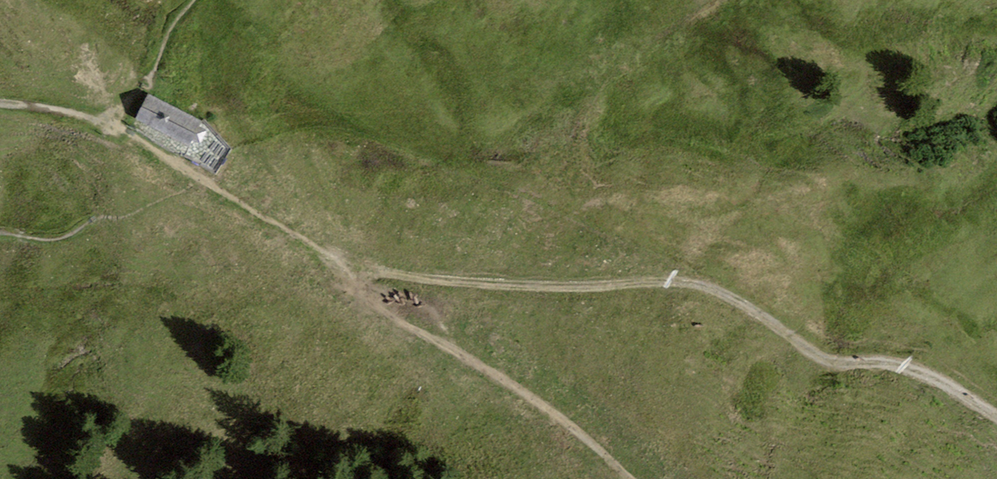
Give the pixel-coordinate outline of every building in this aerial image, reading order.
[(205,124),(149,96),(134,126),(190,154),(205,124)]
